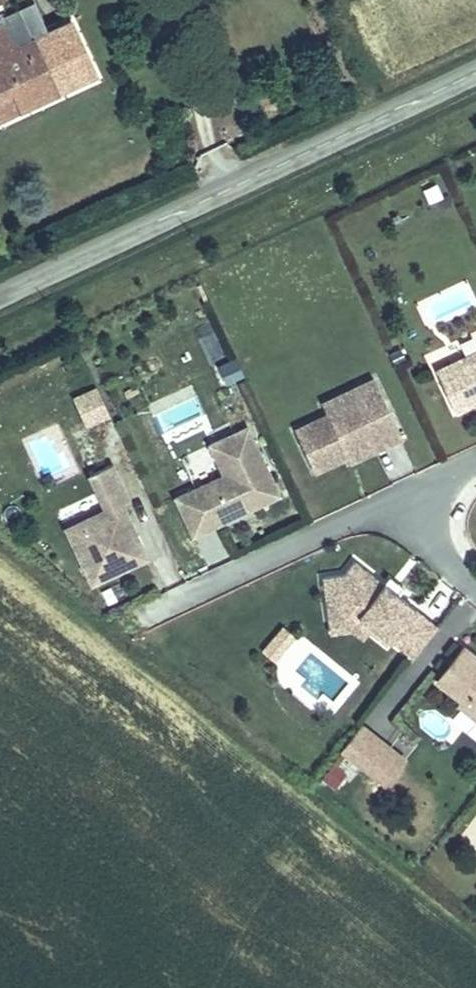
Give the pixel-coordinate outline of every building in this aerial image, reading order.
[(97,46),(75,0),(62,0),(11,24),(1,1),(0,2),(0,96),(97,46)] [(423,202),(439,200),(437,183),(421,185),(423,202)] [(209,363),(227,356),(213,322),(195,329),(209,363)] [(446,408),(475,394),(475,345),(427,368),(446,408)] [(217,366),(225,385),(242,378),(235,358),(217,366)] [(360,450),(389,436),(362,378),(346,386),(352,397),(315,414),(283,429),(302,469),(334,455),(358,444),(360,450)] [(82,428),(108,418),(95,386),(70,396),(82,428)] [(310,403),(315,414),(352,397),(346,386),(310,403)] [(235,426),(197,443),(211,473),(163,496),(180,533),(228,511),(231,501),(241,505),(266,493),(235,426)] [(334,455),(337,461),(360,450),(358,444),(334,455)] [(135,553),(113,498),(120,495),(104,459),(83,468),(98,504),(73,514),(82,536),(66,543),(80,576),(135,553)] [(57,521),(66,543),(82,536),(73,514),(57,521)] [(373,583),(344,559),(333,572),(312,575),(318,615),(345,611),(361,625),(359,629),(377,643),(380,639),(402,656),(428,626),(386,594),(383,598),(370,587),(373,583)] [(373,583),(370,587),(383,598),(386,594),(393,585),(379,575),(373,583)] [(345,611),(318,615),(321,630),(340,627),(352,637),(359,629),(361,625),(345,611)] [(280,624),(259,653),(274,664),(295,636),(280,624)] [(455,646),(428,679),(453,698),(450,702),(475,723),(475,663),(455,646)] [(331,748),(376,782),(394,758),(350,724),(331,748)] [(335,791),(348,768),(333,759),(320,782),(335,791)] [(460,838),(475,848),(475,813),(460,838)]
